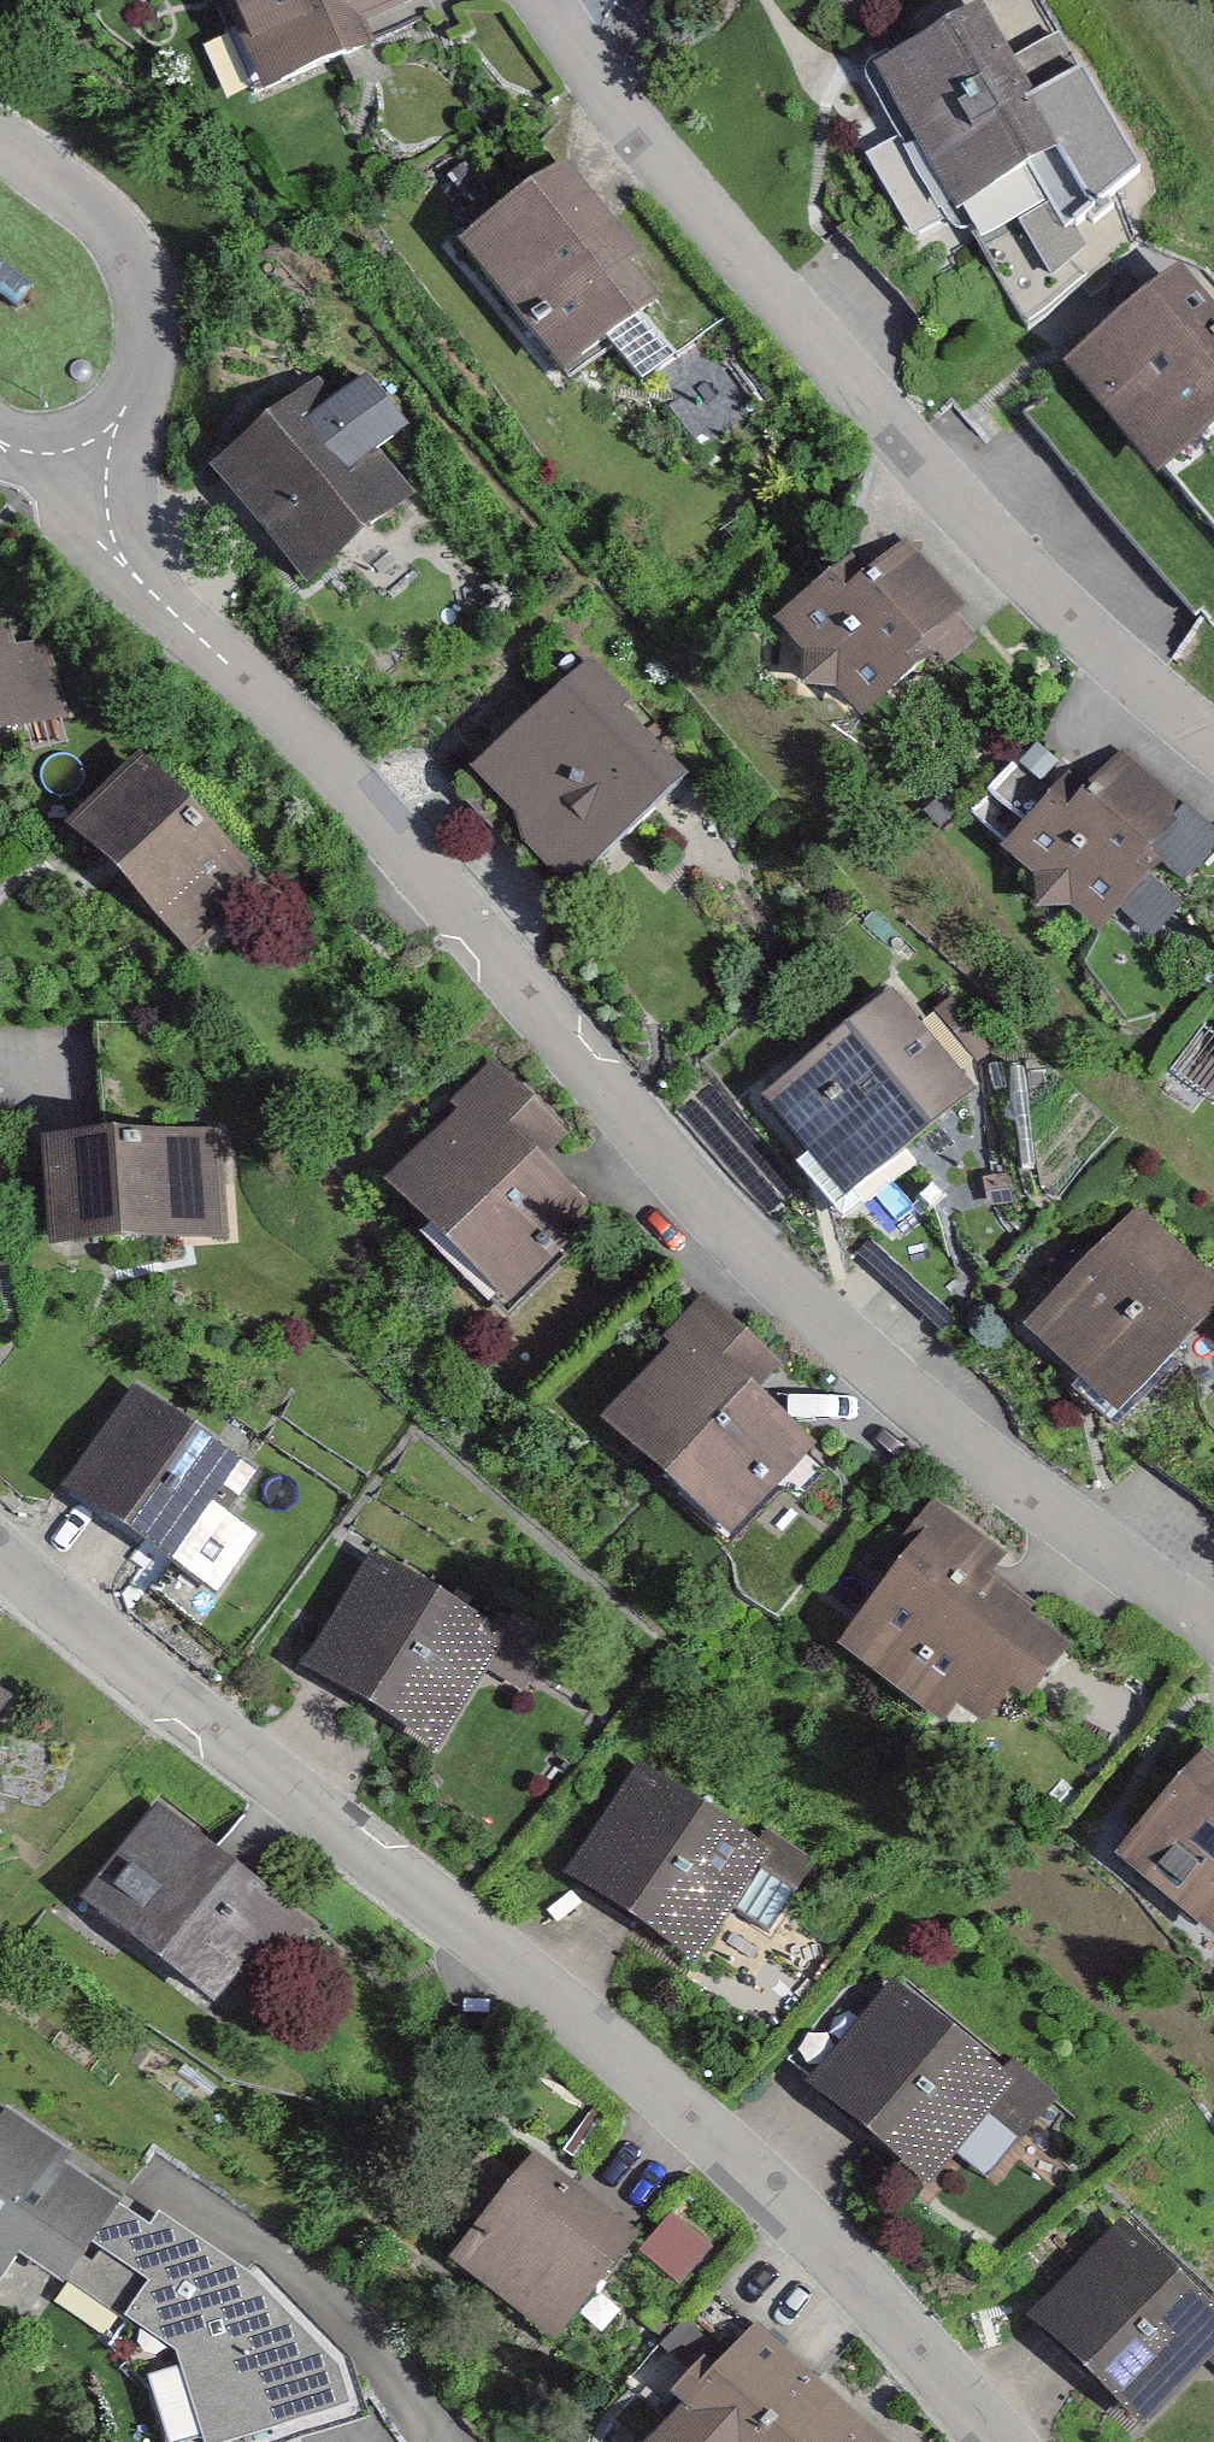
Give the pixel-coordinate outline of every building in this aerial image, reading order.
[(269,102),(381,51),(370,26),(428,0),(222,0),(269,102)] [(978,10),(868,71),(958,214),(1027,171),(1061,150),(1093,200),(1115,186),(1141,171),(1083,72),(1030,103),(978,10)] [(868,71),(891,57),(887,51),(868,63),(864,76),(955,233),(970,229),(1029,323),(1152,245),(1115,186),(1093,200),(1061,150),(1027,171),(958,214),(868,71)] [(568,163),(460,248),(570,386),(614,352),(642,387),(677,358),(641,312),(659,298),(642,256),(568,163)] [(1024,403),(1086,475),(1118,446),(1133,435),(1178,485),(1189,470),(1212,449),(1213,447),(1213,309),(1182,271),(1024,403)] [(352,369),(224,465),(322,595),(450,500),(352,369)] [(935,526),(791,625),(889,767),(1033,667),(935,526)] [(619,677),(471,787),(557,901),(704,791),(619,677)] [(1104,758),(1041,867),(1160,935),(1213,841),(1213,820),(1104,758)] [(152,770),(94,835),(226,951),(283,885),(152,770)] [(927,1005),(801,1098),(886,1213),(1012,1119),(927,1005)] [(461,1116),(387,1188),(510,1314),(605,1221),(545,1160),(568,1138),(494,1063),(451,1105),(461,1116)] [(45,1147),(52,1254),(234,1242),(227,1136),(45,1147)] [(1054,1332),(1155,1420),(1213,1354),(1213,1259),(1160,1212),(1054,1332)] [(678,1356),(608,1430),(727,1543),(817,1448),(760,1394),(783,1369),(704,1295),(661,1341),(678,1356)] [(130,1389),(61,1493),(222,1599),(291,1495),(130,1389)] [(933,1511),(831,1654),(943,1732),(957,1713),(985,1732),(1010,1697),(1034,1713),(1080,1648),(983,1580),(999,1557),(933,1511)] [(372,1557),(304,1672),(439,1752),(507,1636),(372,1557)] [(0,1693),(0,1727),(14,1704),(0,1693)] [(1117,1864),(1213,1942),(1213,1763),(1204,1755),(1117,1864)] [(641,1775),(568,1882),(697,1970),(771,1863),(641,1775)] [(357,1946),(163,1812),(90,1916),(284,2050),(357,1946)] [(894,1988),(807,2093),(926,2191),(1013,2086),(894,1988)] [(0,2120),(0,2285),(18,2259),(61,2289),(121,2205),(0,2120)] [(664,2249),(538,2157),(461,2262),(587,2353),(664,2249)] [(134,2198),(76,2286),(173,2352),(203,2441),(266,2441),(357,2414),(336,2360),(245,2271),(134,2198)] [(734,2261),(699,2228),(665,2263),(700,2297),(734,2261)] [(1117,2230),(1039,2332),(1161,2426),(1213,2356),(1213,2304),(1117,2230)] [(751,2326),(658,2435),(666,2441),(889,2441),(751,2326)]
